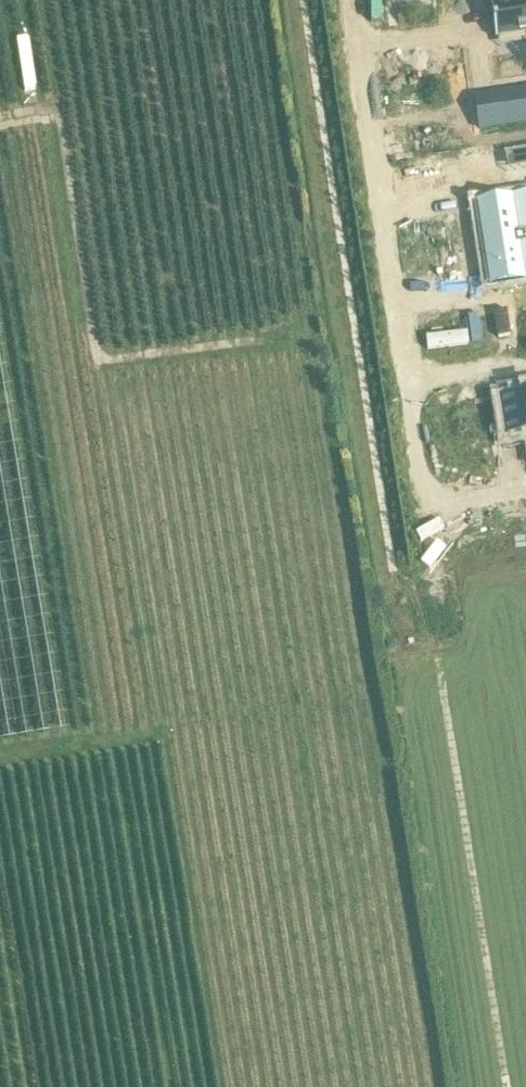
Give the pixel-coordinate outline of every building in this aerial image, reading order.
[(490,2),(495,39),(525,34),(525,0),(503,0),(490,2)] [(452,89),(453,110),(490,107),(489,87),(452,89)] [(488,212),(491,239),(501,237),(502,246),(498,247),(500,265),(525,261),(525,197),(522,198),(523,207),(488,212)] [(508,406),(512,429),(507,430),(510,445),(514,444),(525,443),(525,403),(508,406)]
